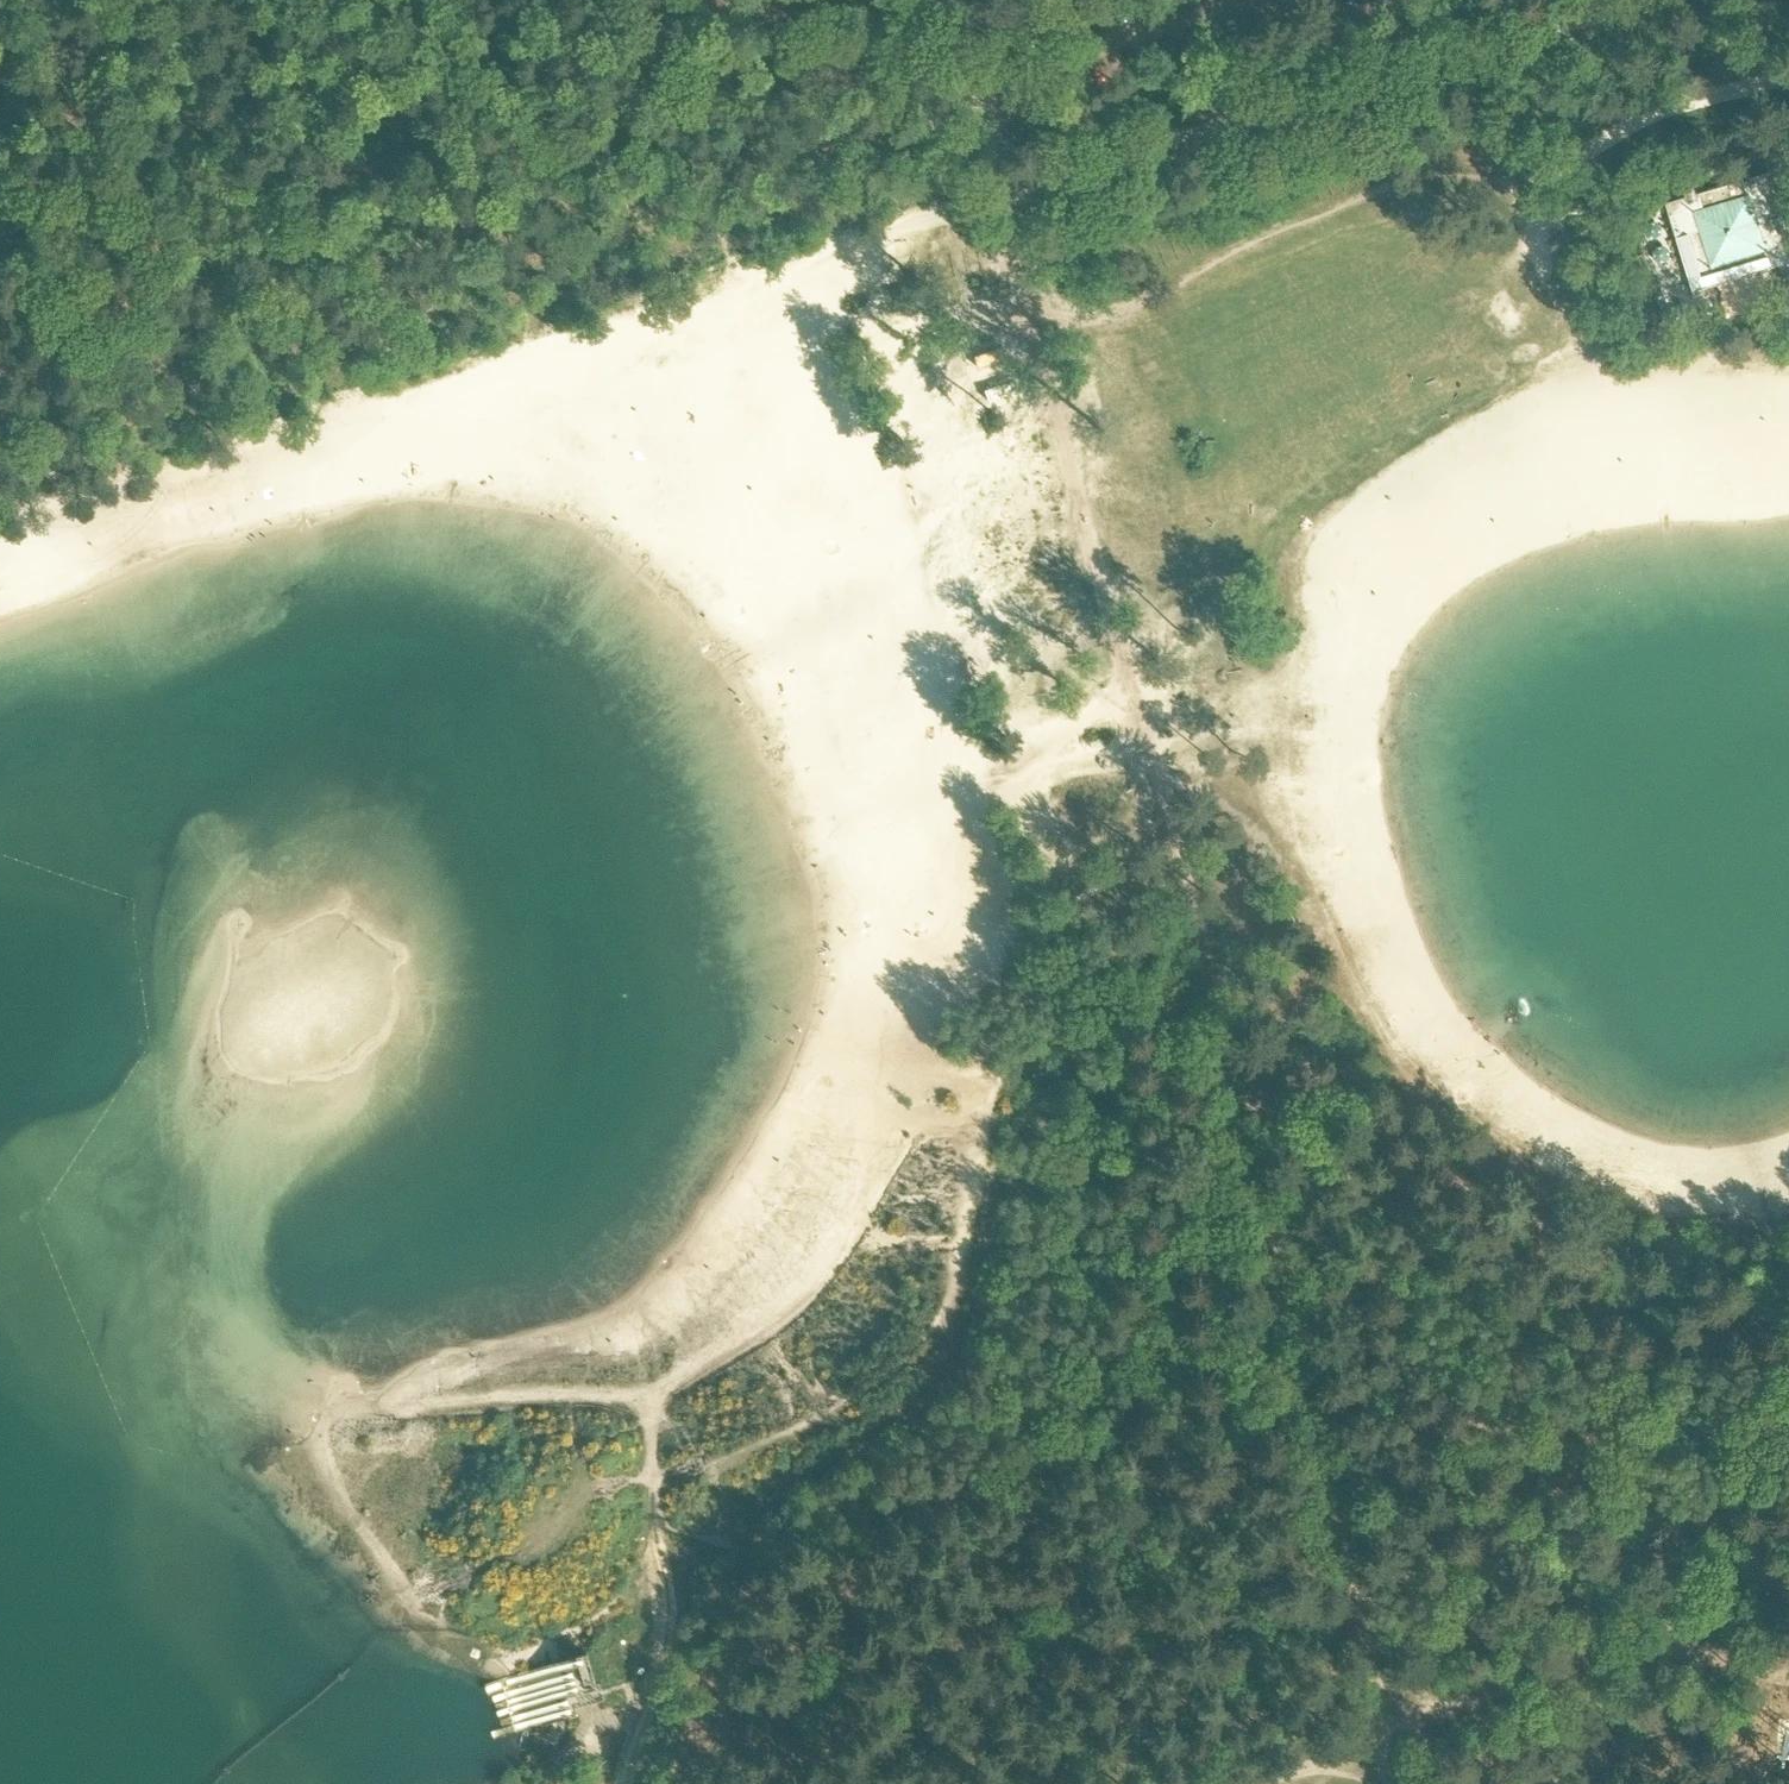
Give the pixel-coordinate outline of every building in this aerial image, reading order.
[(1712,272),(1729,266),(1730,268),(1766,256),(1750,207),(1696,225),(1712,272)] [(597,1686),(587,1651),(569,1657),(579,1691),(573,1693),(563,1696),(569,1716),(578,1714),(577,1708),(599,1702),(604,1700),(602,1692),(601,1687),(600,1685),(597,1686)]
